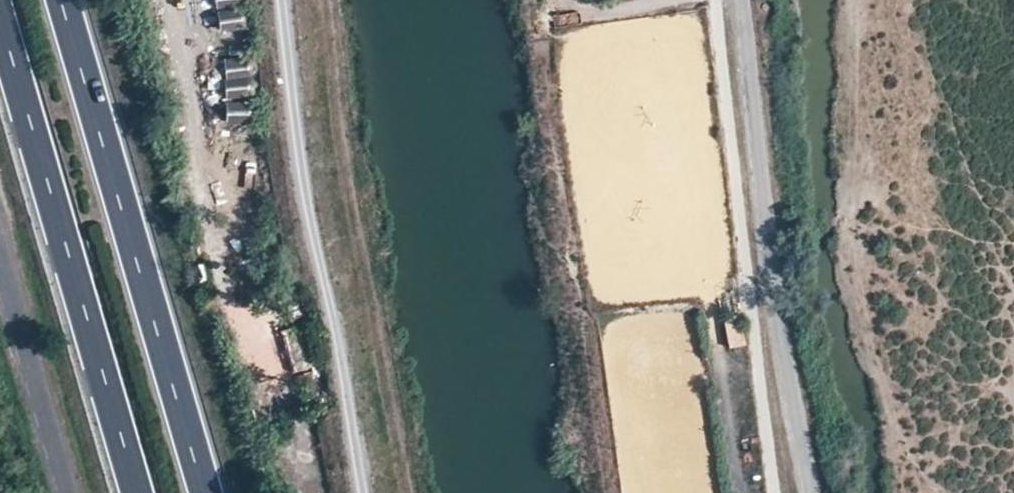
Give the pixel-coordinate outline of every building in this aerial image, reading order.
[(218,55),(246,55),(246,4),(238,4),(238,0),(218,0),(218,55)] [(255,58),(227,57),(226,121),(254,121),(255,58)] [(263,248),(273,246),(271,236),(261,237),(263,248)] [(260,314),(269,311),(266,304),(257,307),(260,314)] [(729,349),(747,346),(742,314),(724,317),(729,349)]
